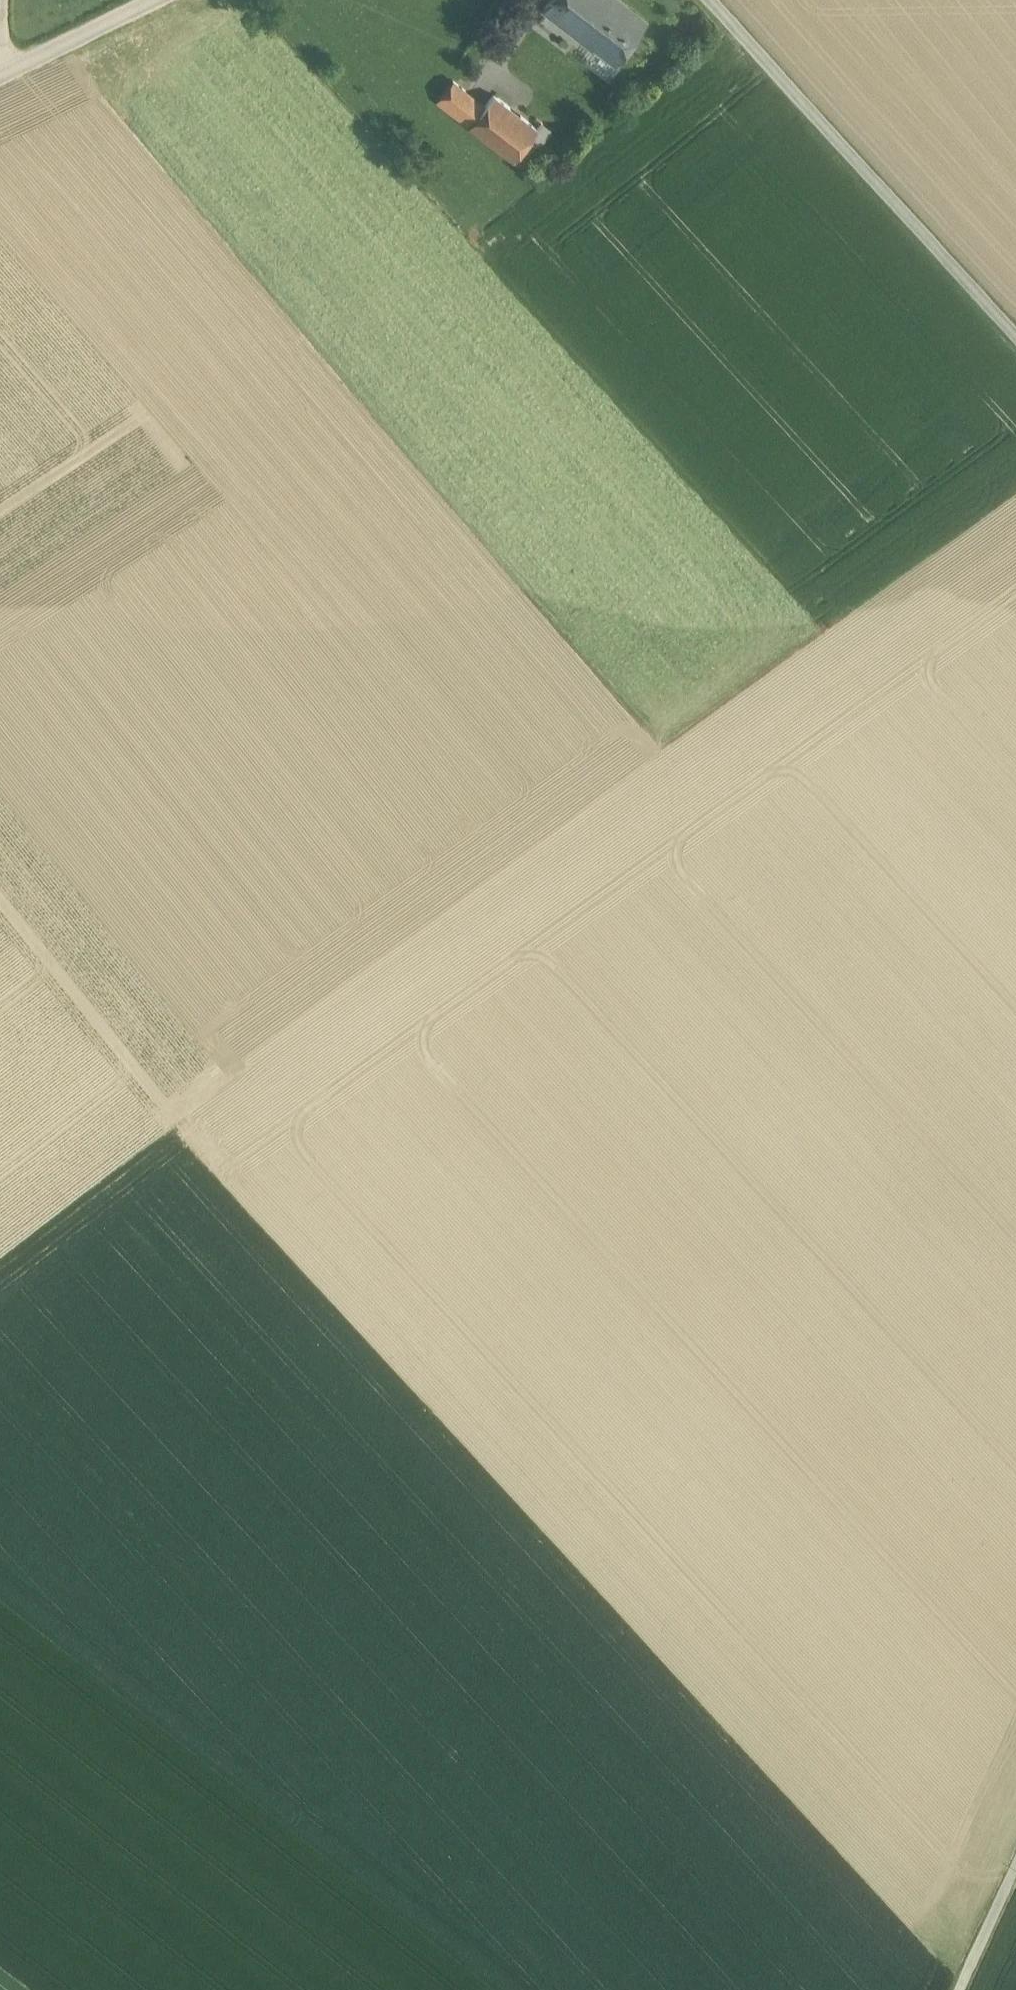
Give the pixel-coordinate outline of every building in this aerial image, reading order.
[(609,0),(553,0),(546,9),(613,63),(642,27),(609,0)] [(450,84),(433,108),(449,119),(466,95),(450,84)] [(485,108),(466,95),(449,119),(468,132),(485,108)] [(485,108),(468,132),(513,163),(528,142),(536,130),(491,99),(485,108)] [(536,130),(528,142),(536,147),(548,131),(540,125),(536,130)] [(528,142),(513,163),(527,173),(542,152),(536,147),(528,142)]
